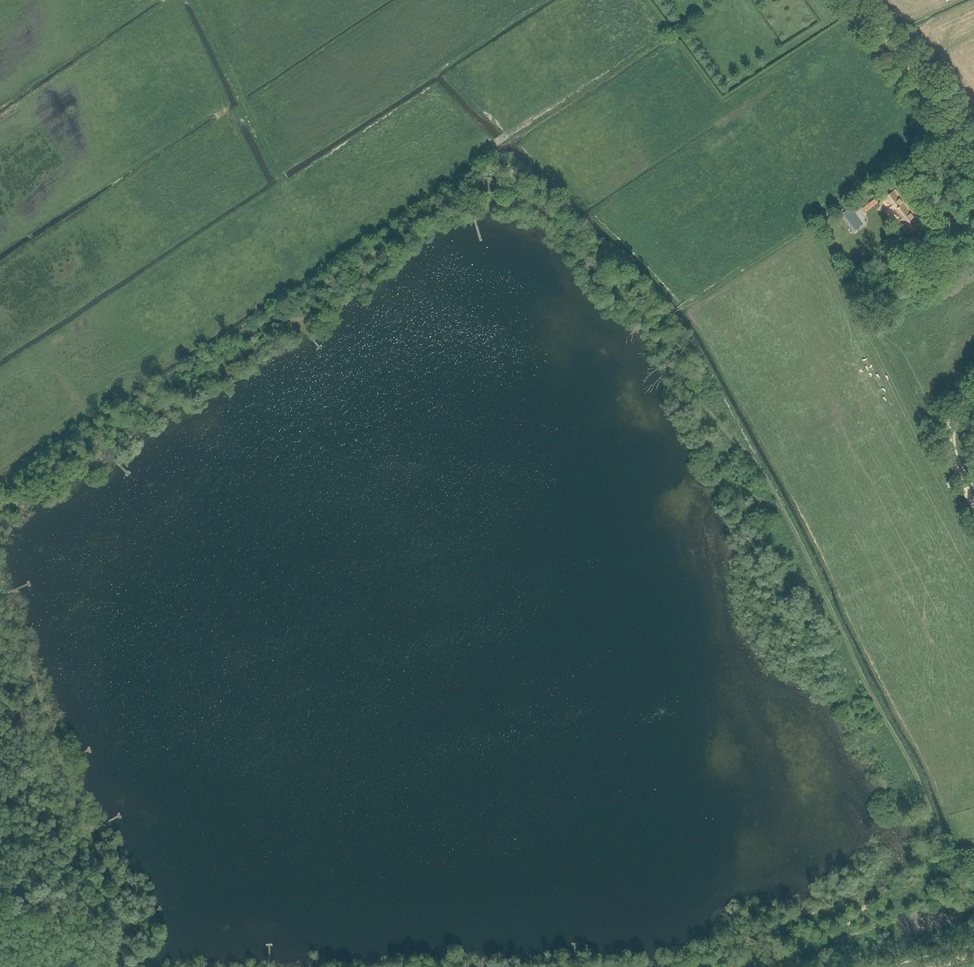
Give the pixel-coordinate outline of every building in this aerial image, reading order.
[(924,223),(897,189),(883,200),(899,220),(896,222),(896,224),(900,228),(902,229),(904,227),(909,234),(924,223)] [(883,205),(871,190),(858,201),(870,215),(883,205)] [(867,303),(861,292),(854,296),(860,307),(867,303)]
